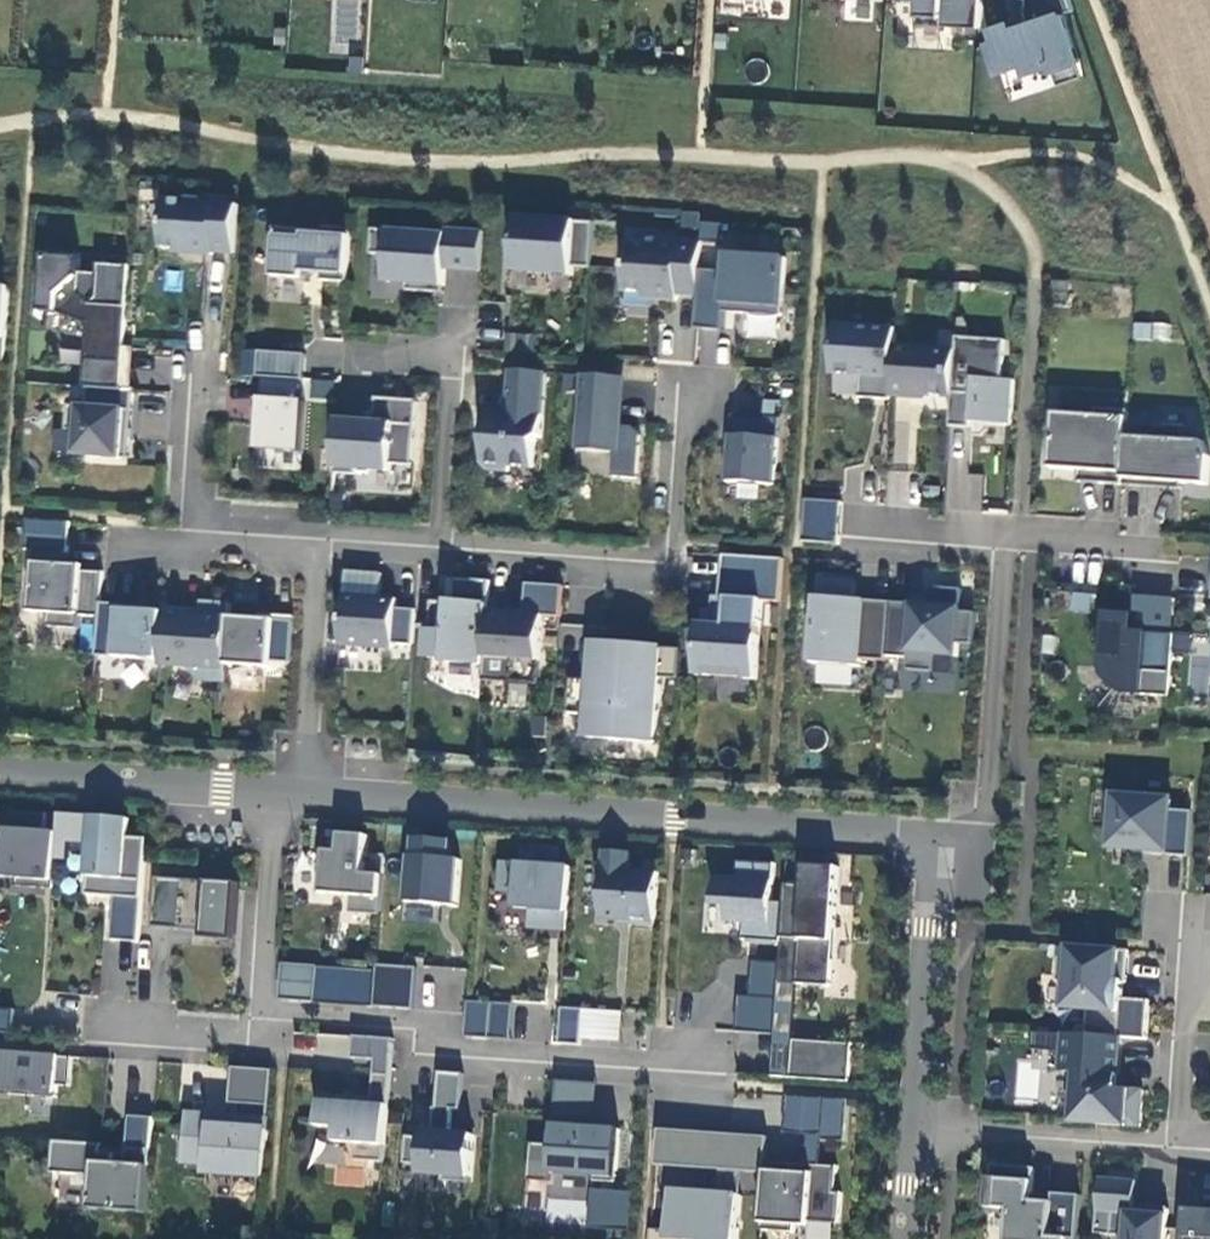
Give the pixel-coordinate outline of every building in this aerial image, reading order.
[(977,28),(979,0),(918,0),(916,24),(977,28)] [(1070,0),(1025,0),(1026,18),(1028,24),(1013,29),(1011,22),(991,29),(995,41),(989,43),(998,72),(1023,64),(1026,73),(1051,65),(1053,71),(1078,63),(1062,14),(1073,11),(1070,0)] [(1028,24),(1026,18),(1011,22),(1013,29),(1028,24)] [(1083,77),(1078,63),(1053,71),(1058,86),(1083,77)] [(237,204),(165,199),(161,248),(190,250),(190,253),(212,254),(213,252),(234,253),(237,204)] [(594,222),(517,217),(514,271),(572,275),(573,266),(591,268),(594,222)] [(482,271),(484,232),(446,229),(446,234),(373,229),(371,253),(388,254),(386,282),(407,283),(407,290),(433,292),(434,285),(444,286),(445,269),(482,271)] [(347,282),(350,232),(325,230),(325,234),(276,231),(273,277),(304,279),(304,274),(322,275),(321,281),(347,282)] [(702,242),(658,239),(658,245),(628,242),(625,291),(653,293),(653,299),(676,300),(677,295),(698,296),(700,270),(702,242)] [(719,279),(720,271),(700,270),(698,296),(696,328),(723,330),(725,311),(782,315),(786,258),(727,254),(725,279),(719,279)] [(45,256),(42,312),(59,313),(89,324),(85,387),(88,387),(121,389),(124,347),(127,307),(91,304),(79,295),(81,258),(45,256)] [(10,288),(0,287),(0,362),(5,362),(10,288)] [(770,336),(772,316),(753,314),(751,334),(770,336)] [(1133,339),(1170,340),(1171,322),(1134,321),(1133,339)] [(895,346),(896,328),(836,324),(833,373),(862,375),(860,397),(891,399),(891,396),(895,346)] [(1004,340),(956,337),(956,349),(952,397),(950,426),(971,427),(971,423),(1011,425),(1014,380),(1002,379),(1004,340)] [(956,349),(895,346),(891,396),(910,397),(911,394),(952,397),(956,349)] [(136,348),(124,347),(121,389),(134,390),(136,348)] [(304,380),(306,355),(261,351),(259,377),(264,377),(299,380),(304,380)] [(542,436),(546,373),(511,370),(508,412),(484,411),(482,436),(486,436),(484,464),(489,470),(510,472),(510,466),(534,468),(535,442),(542,436)] [(578,451),(621,453),(623,420),(617,420),(620,377),(584,375),(578,451)] [(299,380),(264,377),(259,449),(302,452),(305,402),(298,401),(299,380)] [(129,459),(134,390),(121,389),(88,387),(87,407),(69,405),(68,430),(79,431),(77,456),(129,459)] [(374,421),(338,419),(334,474),(358,475),(358,469),(391,472),(391,464),(413,465),(417,400),(376,397),(374,421)] [(1094,415),(1054,412),(1050,468),(1078,470),(1078,481),(1122,484),(1126,423),(1127,410),(1095,408),(1094,415)] [(779,418),(733,414),(728,482),(775,485),(779,418)] [(1126,423),(1122,484),(1180,488),(1181,482),(1207,484),(1209,456),(1203,441),(1183,440),(1185,427),(1126,423)] [(806,499),(803,542),(839,544),(842,501),(806,499)] [(28,519),(25,550),(36,551),(35,562),(31,562),(29,588),(34,589),(32,612),(50,614),(49,627),(79,629),(80,615),(100,617),(101,603),(103,572),(83,570),(83,566),(63,564),(64,553),(68,553),(70,522),(28,519)] [(712,624),(704,624),(700,623),(697,674),(757,679),(762,601),(781,602),(784,559),(723,555),(720,597),(714,596),(713,610),(712,624)] [(397,599),(380,598),(382,573),(346,571),(341,645),(394,649),(394,644),(414,645),(416,610),(397,609),(397,599)] [(491,581),(454,578),(453,603),(432,601),(428,658),(449,659),(449,662),(485,665),(491,581)] [(887,657),(891,602),(855,600),(856,582),(820,579),(814,664),(861,667),(862,660),(887,661),(887,657)] [(485,665),(484,681),(538,685),(543,616),(561,617),(563,586),(527,583),(525,613),(489,611),(486,657),(485,665)] [(891,602),(887,657),(908,658),(908,670),(935,672),(936,654),(957,656),(958,644),(973,644),(975,612),(960,611),(962,588),(928,587),(927,605),(891,602)] [(1067,610),(1090,613),(1092,594),(1069,591),(1067,610)] [(1129,595),(1100,593),(1099,608),(1128,609),(1129,595)] [(202,602),(201,610),(201,614),(188,614),(188,609),(165,608),(165,612),(162,661),(162,665),(189,667),(201,681),(225,682),(226,664),(230,617),(230,603),(202,602)] [(139,605),(101,603),(100,617),(97,656),(162,661),(165,612),(139,611),(139,605)] [(712,624),(713,610),(705,609),(704,624),(712,624)] [(1106,612),(1102,668),(1105,676),(1116,690),(1124,693),(1170,696),(1174,634),(1132,631),(1133,614),(1106,612)] [(291,663),(294,621),(260,619),(230,617),(226,664),(272,668),(272,662),(291,663)] [(678,679),(680,649),(597,642),(594,681),(572,679),(570,714),(589,715),(588,738),(656,742),(660,677),(678,679)] [(1189,858),(1192,812),(1171,810),(1172,801),(1116,797),(1112,847),(1147,850),(1146,854),(1189,858)] [(9,858),(19,869),(18,887),(44,889),(45,877),(55,878),(58,834),(46,833),(47,814),(11,811),(10,831),(0,830),(0,857),(9,858)] [(93,816),(88,889),(87,895),(115,897),(112,941),(139,942),(146,838),(128,837),(129,819),(93,816)] [(351,913),(380,915),(383,875),(365,874),(367,835),(336,832),(334,851),(321,850),(319,893),(352,895),(351,913)] [(411,856),(408,903),(456,906),(460,860),(451,859),(452,841),(416,838),(415,856),(411,856)] [(531,928),(567,931),(571,867),(560,866),(561,848),(535,846),(534,865),(503,863),(501,891),(518,893),(516,908),(533,910),(531,928)] [(601,918),(622,919),(629,919),(629,924),(655,926),(659,873),(629,871),(630,853),(606,851),(601,918)] [(782,937),(784,902),(772,901),(775,863),(739,861),(737,878),(717,877),(715,903),(728,903),(727,921),(744,922),(743,940),(782,942),(782,937)] [(786,883),(784,902),(782,937),(800,938),(797,984),(798,984),(830,986),(838,867),(805,865),(804,885),(786,883)] [(54,889),(55,878),(45,877),(44,889),(54,889)] [(240,883),(156,877),(152,928),(205,932),(204,939),(236,941),(240,883)] [(782,942),(780,962),(778,998),(775,1034),(772,1076),(790,1077),(793,1039),(794,1039),(798,984),(797,984),(800,938),(782,937),(782,942)] [(1128,951),(1069,947),(1068,959),(1059,958),(1058,981),(1067,981),(1065,1009),(1088,1010),(1087,1036),(1123,1038),(1146,1040),(1149,1001),(1123,999),(1124,983),(1126,983),(1128,951)] [(750,996),(778,998),(780,962),(753,960),(750,996)] [(283,963),(280,1000),(316,1003),(318,966),(283,963)] [(416,967),(377,965),(374,1007),(413,1010),(416,967)] [(436,966),(432,1007),(461,1010),(465,969),(436,966)] [(739,1031),(775,1034),(778,998),(750,996),(739,996),(737,1032),(739,1031)] [(492,1003),(468,1001),(466,1037),(490,1039),(492,1003)] [(511,1041),(513,1004),(492,1003),(490,1039),(511,1041)] [(580,1045),(583,1009),(562,1008),(559,1044),(580,1045)] [(14,1034),(15,1010),(0,1009),(0,1033),(14,1034)] [(1063,1051),(1064,1034),(1034,1032),(1033,1049),(1063,1051)] [(1064,1034),(1063,1051),(1062,1073),(1077,1074),(1074,1123),(1141,1128),(1143,1091),(1119,1089),(1123,1038),(1087,1036),(1064,1034)] [(384,1162),(393,1038),(354,1036),(352,1058),(375,1060),(372,1098),(321,1094),(320,1127),(339,1128),(338,1143),(357,1144),(356,1160),(384,1162)] [(852,1043),(794,1039),(793,1039),(790,1077),(849,1081),(852,1043)] [(0,1051),(0,1089),(9,1089),(9,1094),(56,1097),(57,1085),(69,1086),(71,1056),(0,1051)] [(241,1103),(270,1104),(273,1070),(234,1067),(231,1103),(240,1104),(241,1103)] [(461,1110),(464,1074),(439,1072),(437,1108),(434,1108),(433,1132),(425,1132),(425,1138),(408,1136),(406,1164),(423,1165),(422,1174),(445,1176),(445,1182),(471,1183),(475,1135),(451,1134),(452,1109),(461,1110)] [(555,1114),(594,1116),(596,1083),(557,1081),(555,1114)] [(822,1141),(823,1141),(845,1142),(848,1100),(787,1095),(785,1133),(808,1134),(822,1136),(822,1141)] [(240,1104),(239,1118),(239,1128),(214,1127),(215,1117),(191,1115),(187,1162),(210,1164),(210,1173),(265,1176),(270,1104),(241,1103),(240,1104)] [(593,1128),(594,1116),(555,1114),(553,1145),(532,1144),(530,1181),(552,1182),(552,1174),(595,1177),(594,1181),(616,1183),(620,1130),(593,1128)] [(154,1118),(131,1117),(128,1165),(135,1165),(136,1148),(152,1149),(154,1118)] [(214,1127),(239,1128),(239,1118),(215,1117),(214,1127)] [(722,1170),(721,1194),(742,1196),(744,1172),(766,1173),(766,1166),(710,1162),(711,1133),(660,1129),(658,1166),(722,1170)] [(767,1161),(769,1137),(711,1133),(710,1162),(766,1166),(767,1161)] [(821,1165),(823,1141),(822,1141),(822,1136),(808,1134),(806,1164),(821,1165)] [(103,1153),(103,1145),(57,1141),(56,1150),(103,1153)] [(115,1163),(116,1155),(103,1153),(56,1150),(54,1173),(96,1177),(93,1211),(147,1215),(152,1149),(136,1148),(135,1165),(128,1165),(115,1163)] [(806,1164),(767,1161),(766,1166),(766,1173),(762,1230),(795,1233),(796,1221),(840,1223),(842,1192),(836,1192),(837,1166),(821,1165),(806,1164)] [(1052,1238),(1055,1204),(1032,1202),(1033,1195),(1035,1169),(993,1166),(990,1210),(1011,1211),(1011,1216),(1010,1238),(1069,1238),(1052,1238)] [(1097,1235),(1127,1237),(1127,1238),(1166,1238),(1168,1209),(1143,1207),(1143,1214),(1135,1214),(1137,1182),(1100,1180),(1097,1235)] [(674,1191),(671,1231),(653,1230),(652,1238),(739,1238),(742,1196),(721,1194),(674,1191)] [(1032,1202),(1055,1204),(1055,1196),(1033,1195),(1032,1202)] [(1186,1209),(1184,1238),(1209,1238),(1209,1210),(1186,1209)]
